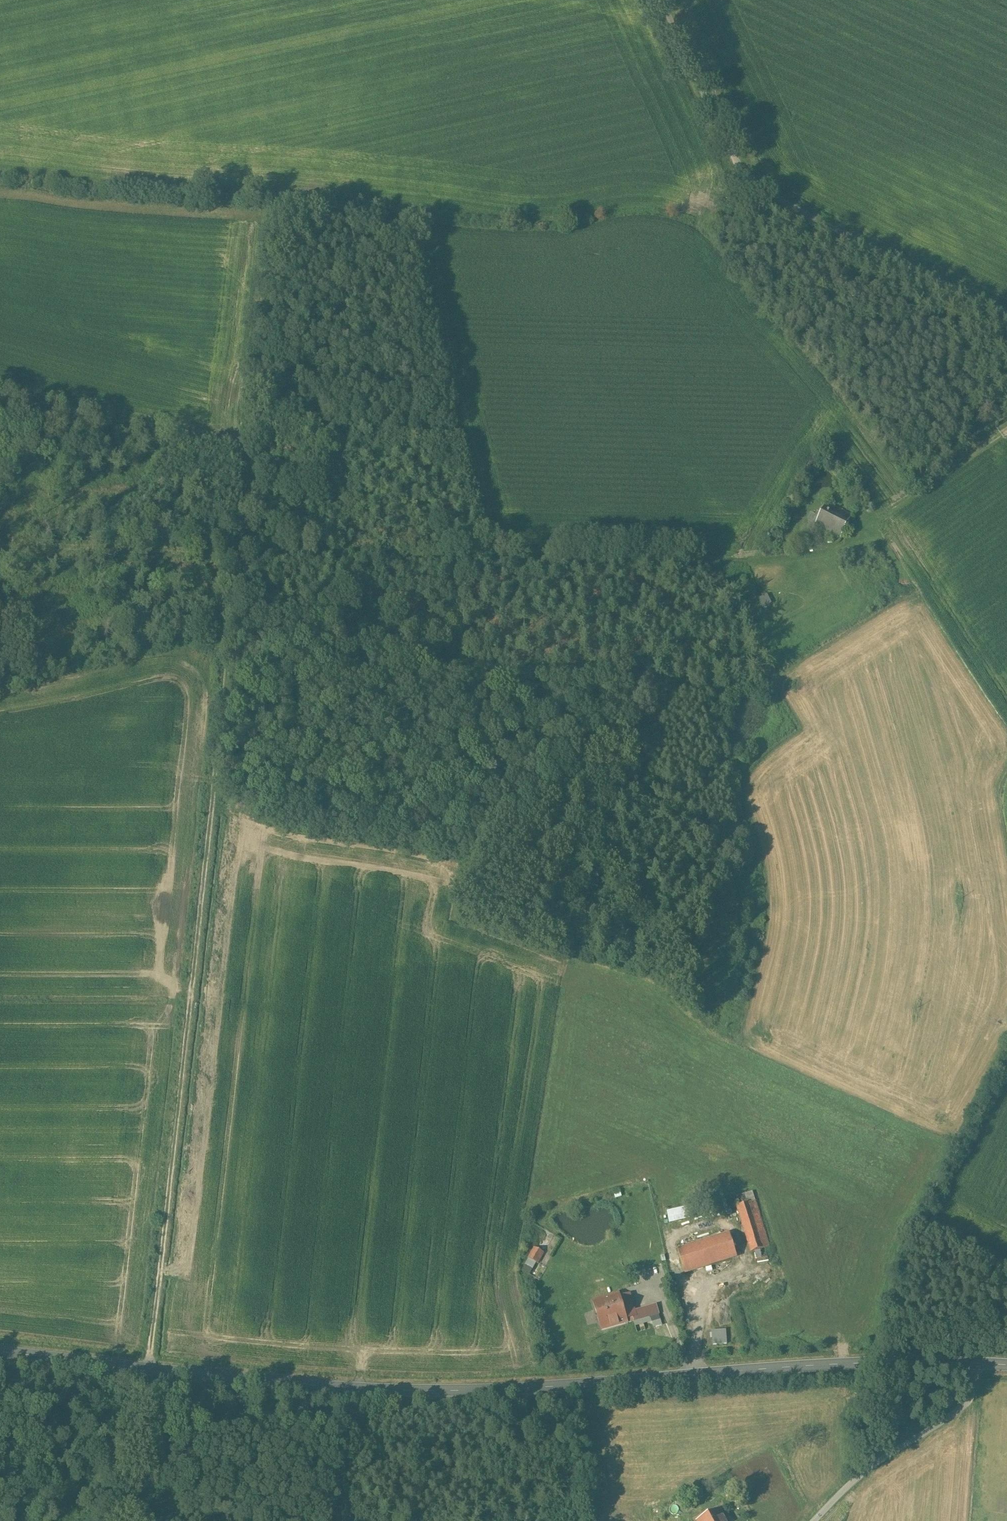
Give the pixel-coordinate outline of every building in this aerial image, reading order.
[(851,520),(827,508),(818,526),(836,535),(841,525),(847,528),(851,520)] [(762,606),(770,603),(767,594),(759,597),(762,606)] [(755,1200),(737,1206),(751,1251),(768,1245),(755,1200)] [(691,1217),(688,1205),(665,1210),(668,1223),(691,1217)] [(729,1233),(677,1249),(684,1272),(736,1255),(729,1233)] [(543,1252),(534,1247),(528,1257),(537,1262),(543,1252)] [(521,1270),(529,1274),(534,1262),(527,1259),(521,1270)] [(618,1293),(593,1301),(601,1329),(626,1321),(624,1314),(618,1293)] [(656,1304),(624,1314),(626,1321),(658,1312),(656,1304)] [(710,1329),(711,1344),(726,1343),(725,1328),(710,1329)] [(697,1520),(727,1520),(720,1508),(697,1520)]
